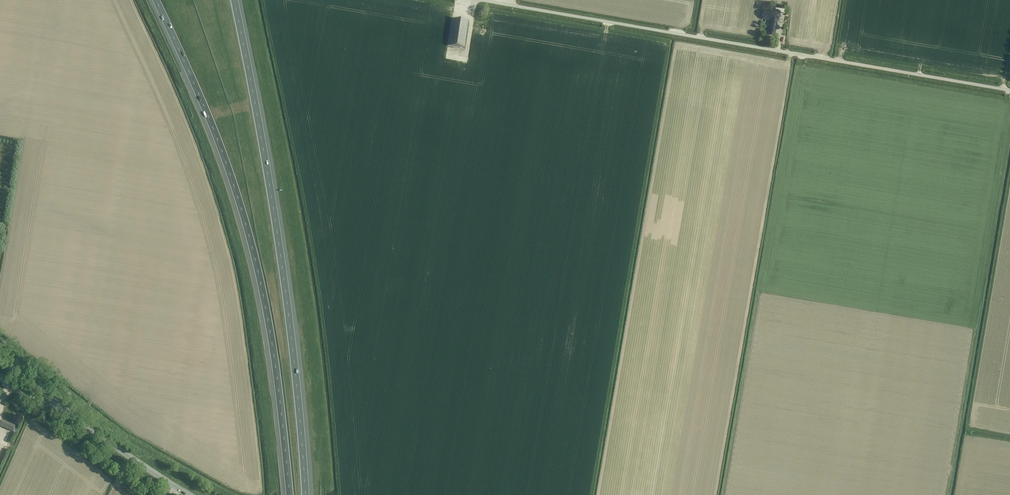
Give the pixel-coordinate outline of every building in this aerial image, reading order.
[(775,36),(777,21),(778,21),(780,12),(775,11),(775,12),(764,10),(763,19),(772,20),(770,35),(775,36)] [(464,49),(469,22),(452,19),(447,46),(464,49)] [(13,431),(16,433),(19,428),(15,426),(2,420),(0,426),(13,431)]
